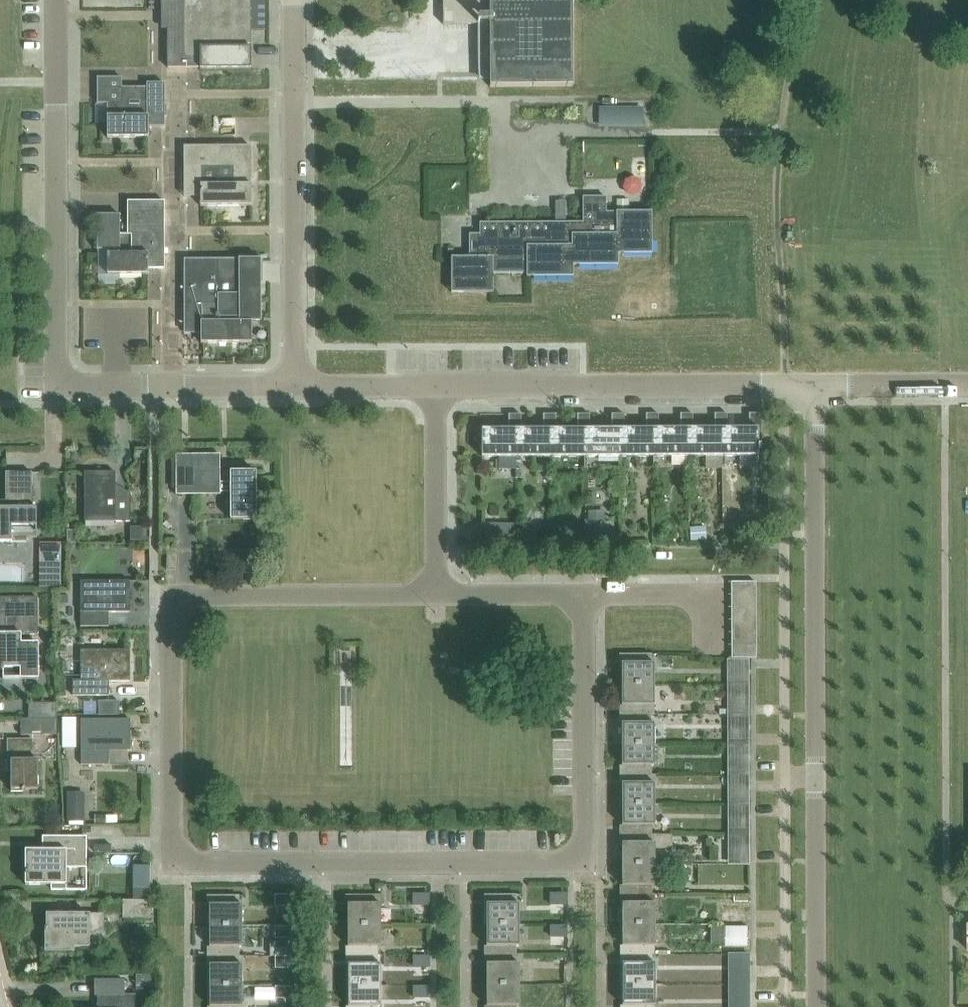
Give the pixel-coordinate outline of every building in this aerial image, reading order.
[(250,0),(167,0),(167,68),(199,68),(199,69),(250,69),(250,0)] [(568,0),(444,0),(444,24),(443,24),(443,25),(477,25),(478,62),(474,62),(474,74),(474,81),(476,81),(491,81),(491,85),(490,85),(490,88),(572,87),(572,85),(569,85),(568,0)] [(107,117),(107,138),(147,137),(147,127),(164,127),(164,84),(147,84),(147,88),(122,88),(122,79),(97,79),(97,104),(107,104),(107,117)] [(598,127),(642,127),(642,107),(598,108),(598,127)] [(202,207),(250,207),(251,207),(250,146),(183,147),(184,197),(200,197),(200,207),(202,207)] [(651,254),(651,213),(605,213),(605,197),(582,198),(582,223),(480,224),(480,234),(469,234),(469,258),(451,258),(451,293),(489,293),(492,293),(492,273),(526,273),(526,277),(531,277),(572,277),(572,265),(618,265),(617,254),(651,254)] [(164,269),(164,231),(164,202),(127,202),(127,235),(119,235),(119,215),(97,216),(97,250),(107,250),(107,275),(148,275),(148,269),(164,269)] [(260,318),(260,284),(260,261),(260,260),(184,260),(184,334),(201,334),(201,344),(202,344),(251,343),(251,318),(260,318)] [(584,430),(589,430),(589,414),(576,415),(576,429),(555,429),(550,430),(550,457),(584,457),(584,430)] [(619,429),(623,429),(623,414),(610,414),(610,429),(589,430),(584,430),(584,457),(619,457),(619,429)] [(653,429),(658,429),(658,414),(645,414),(645,429),(623,429),(619,429),(619,457),(653,457),(653,429)] [(687,429),(692,429),(692,414),(679,414),(679,429),(658,429),(653,429),(653,457),(688,457),(687,429)] [(721,429),(727,429),(727,414),(714,414),(714,429),(692,429),(687,429),(688,457),(722,457),(721,429)] [(727,429),(721,429),(722,457),(739,456),(756,456),(757,456),(757,439),(761,439),(761,414),(748,414),(748,429),(727,429)] [(507,430),(481,430),(481,458),(498,458),(515,457),(516,457),(516,430),(520,430),(520,415),(507,415),(507,416),(507,430)] [(550,430),(555,429),(555,415),(542,415),(542,430),(520,430),(516,430),(516,457),(550,457),(550,430)] [(220,493),(220,483),(220,455),(176,455),(176,493),(220,493)] [(220,483),(220,493),(231,493),(231,520),(256,520),(256,472),(231,472),(231,483),(220,483)] [(36,532),(36,508),(32,508),(32,473),(6,473),(6,501),(0,501),(0,541),(12,541),(12,537),(27,537),(27,532),(36,532)] [(115,477),(84,477),(84,517),(114,517),(114,521),(129,521),(129,500),(129,498),(115,499),(115,477)] [(640,528),(641,519),(621,518),(621,527),(640,528)] [(506,523),(483,523),(483,536),(506,536),(506,523)] [(57,546),(41,546),(41,586),(57,586),(57,546)] [(125,613),(125,581),(85,581),(85,612),(80,612),(80,626),(102,626),(103,613),(125,613)] [(732,596),(755,596),(755,583),(732,583),(732,596)] [(756,608),(755,596),(732,596),(732,608),(756,608)] [(38,678),(38,643),(21,643),(21,634),(38,634),(37,597),(0,597),(0,668),(1,668),(1,670),(3,670),(3,679),(38,678)] [(732,621),(756,621),(756,608),(732,608),(732,621)] [(732,634),(756,633),(756,621),(732,621),(732,634)] [(732,646),(756,646),(756,633),(732,634),(732,646)] [(732,659),(756,659),(756,646),(732,646),(732,659)] [(103,682),(125,682),(125,651),(75,651),(75,681),(67,681),(67,696),(103,696),(103,682)] [(653,685),(653,669),(653,664),(646,664),(646,655),(621,655),(621,664),(620,664),(620,685),(653,685)] [(727,660),(727,670),(747,670),(747,660),(727,660)] [(653,706),(653,685),(620,685),(620,706),(621,706),(622,715),(646,714),(646,706),(653,706)] [(727,686),(727,696),(747,695),(747,685),(727,686)] [(56,719),(56,704),(28,703),(28,719),(56,719)] [(620,745),(653,745),(653,724),(646,724),(646,714),(622,715),(622,724),(620,724),(620,745)] [(727,716),(727,726),(747,725),(747,715),(727,716)] [(103,751),(126,751),(125,720),(85,720),(86,750),(81,750),(81,765),(103,765),(103,751)] [(21,736),(51,736),(51,721),(21,721),(21,736)] [(11,792),(21,792),(24,792),(24,791),(38,790),(38,761),(33,761),(33,740),(7,740),(7,771),(11,771),(11,790),(11,792)] [(622,774),(646,774),(646,766),(653,766),(653,745),(620,745),(621,766),(622,766),(622,774)] [(728,745),(728,755),(747,755),(747,745),(728,745)] [(646,784),(646,774),(622,774),(622,784),(621,784),(621,805),(653,805),(653,784),(646,784)] [(728,775),(728,785),(747,785),(747,775),(728,775)] [(654,826),(653,805),(621,805),(621,826),(622,826),(622,834),(651,835),(651,826),(654,826)] [(728,805),(728,815),(748,815),(748,805),(728,805)] [(651,835),(622,834),(622,844),(621,844),(621,865),(654,865),(654,849),(671,849),(671,835),(651,835)] [(728,835),(728,845),(748,845),(748,835),(728,835)] [(66,868),(86,867),(86,837),(50,837),(51,851),(25,851),(25,886),(51,886),(51,890),(66,890),(66,868)] [(622,894),(646,894),(646,885),(654,885),(654,865),(621,865),(621,885),(622,885),(622,894)] [(621,924),(654,924),(654,903),(646,903),(646,894),(622,894),(622,903),(621,903),(621,924)] [(379,925),(379,904),(384,904),(384,895),(348,895),(348,904),(347,904),(347,925),(379,925)] [(518,904),(516,904),(516,895),(487,895),(487,904),(485,904),(485,925),(518,925),(518,904)] [(209,926),(241,926),(241,905),(233,905),(233,896),(210,896),(210,905),(209,905),(209,926)] [(275,896),(275,906),(290,906),(290,896),(275,896)] [(567,897),(550,897),(551,908),(567,909),(567,897)] [(150,917),(150,901),(123,901),(123,917),(150,917)] [(88,930),(102,930),(102,914),(46,915),(46,928),(44,928),(44,947),(89,947),(88,930)] [(380,917),(381,934),(390,934),(390,916),(380,917)] [(541,917),(541,928),(559,928),(559,917),(541,917)] [(622,954),(647,954),(647,945),(654,945),(654,924),(621,924),(621,945),(622,945),(622,954)] [(379,946),(379,925),(347,925),(347,946),(348,946),(348,955),(377,955),(377,946),(379,946)] [(518,955),(518,945),(518,925),(485,925),(486,945),(487,945),(487,955),(518,955)] [(241,955),(241,947),(241,926),(209,926),(209,947),(210,947),(210,956),(252,956),(252,955),(241,955)] [(724,926),(724,945),(747,946),(747,927),(724,926)] [(290,927),(275,927),(275,937),(290,937),(290,927)] [(567,929),(550,929),(551,941),(568,941),(567,929)] [(721,952),(721,970),(731,970),(731,952),(721,952)] [(621,984),(654,984),(654,963),(647,963),(647,954),(622,954),(623,963),(621,963),(621,984)] [(380,985),(380,964),(380,955),(377,955),(348,955),(348,964),(347,964),(347,985),(380,985)] [(518,985),(518,964),(522,964),(522,955),(518,955),(487,955),(487,964),(486,964),(486,985),(518,985)] [(241,986),(241,965),(252,965),(252,956),(210,956),(210,965),(209,965),(209,986),(241,986)] [(290,957),(275,957),(275,967),(290,967),(290,957)] [(430,960),(413,960),(413,972),(430,972),(430,960)] [(959,991),(967,991),(967,978),(960,977),(959,991)] [(135,1002),(126,1002),(126,995),(123,995),(123,980),(97,981),(97,995),(101,995),(101,1006),(135,1006),(135,1002)] [(421,1004),(424,983),(413,981),(409,1002),(421,1004)] [(647,1005),(654,1005),(654,984),(621,984),(622,1005),(623,1005),(623,1006),(647,1006),(647,1005)] [(380,985),(347,985),(347,1006),(348,1006),(389,1006),(389,1001),(380,1001),(380,985)] [(516,1006),(518,1006),(518,985),(486,985),(486,1006),(487,1006),(516,1006)] [(239,1006),(241,1006),(241,986),(209,986),(209,1006),(239,1006)] [(290,986),(275,986),(275,996),(290,996),(290,986)]
